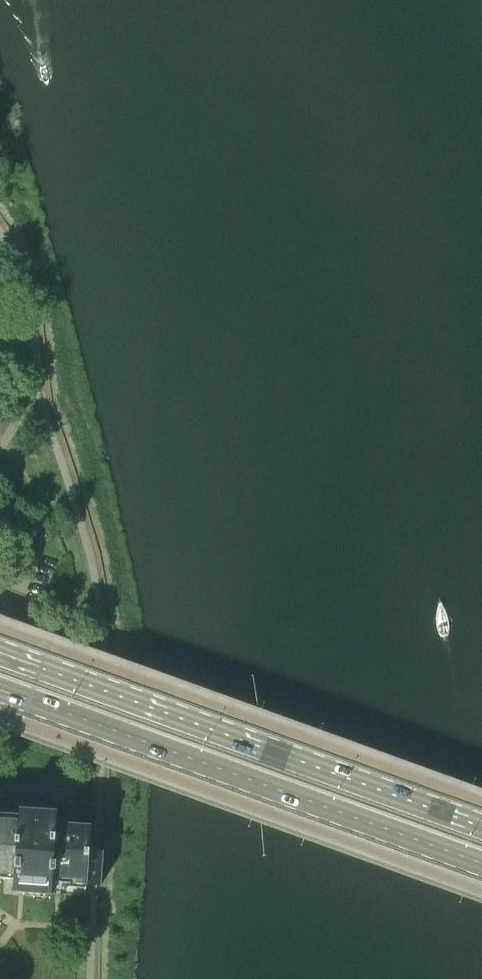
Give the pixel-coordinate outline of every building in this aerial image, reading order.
[(15,878),(14,891),(52,893),(53,880),(84,883),(94,884),(102,885),(104,850),(97,850),(90,849),(92,824),(58,821),(58,809),(20,807),(19,819),(0,817),(0,877),(15,878)]
